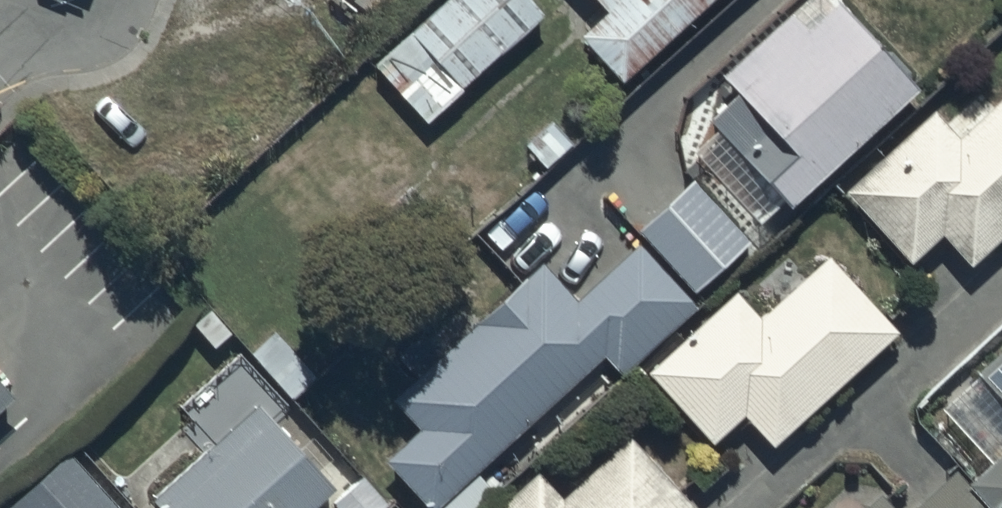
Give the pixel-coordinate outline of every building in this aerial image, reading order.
[(531,0),(452,0),(373,71),(427,130),(548,19),(531,0)] [(621,87),(721,0),(590,0),(604,17),(579,39),(621,87)] [(832,0),(808,0),(718,80),(739,103),(711,128),(788,215),(919,99),(832,0)] [(955,143),(931,116),(843,197),(909,268),(941,239),(971,272),(1001,243),(1001,99),(955,143)] [(693,179),(636,234),(697,297),(754,241),(693,179)] [(542,265),(391,405),(418,433),(383,465),(423,507),(483,507),(494,498),(474,477),(599,361),(619,383),(695,312),(636,249),(578,303),(542,265)] [(899,336),(827,260),(760,324),(734,297),(646,380),(712,449),(744,418),(776,452),(899,336)] [(278,332),(250,356),(291,403),(318,379),(278,332)] [(977,378),(1001,405),(1001,355),(977,378)] [(12,401),(0,388),(0,412),(12,401)] [(258,406),(149,505),(152,507),(320,507),(337,493),(258,406)] [(503,507),(688,507),(627,443),(560,506),(535,479),(503,507)] [(14,507),(117,507),(71,457),(14,507)] [(970,489),(956,472),(916,507),(1001,507),(1001,460),(970,489)] [(879,498),(867,507),(888,507),(879,498)]
